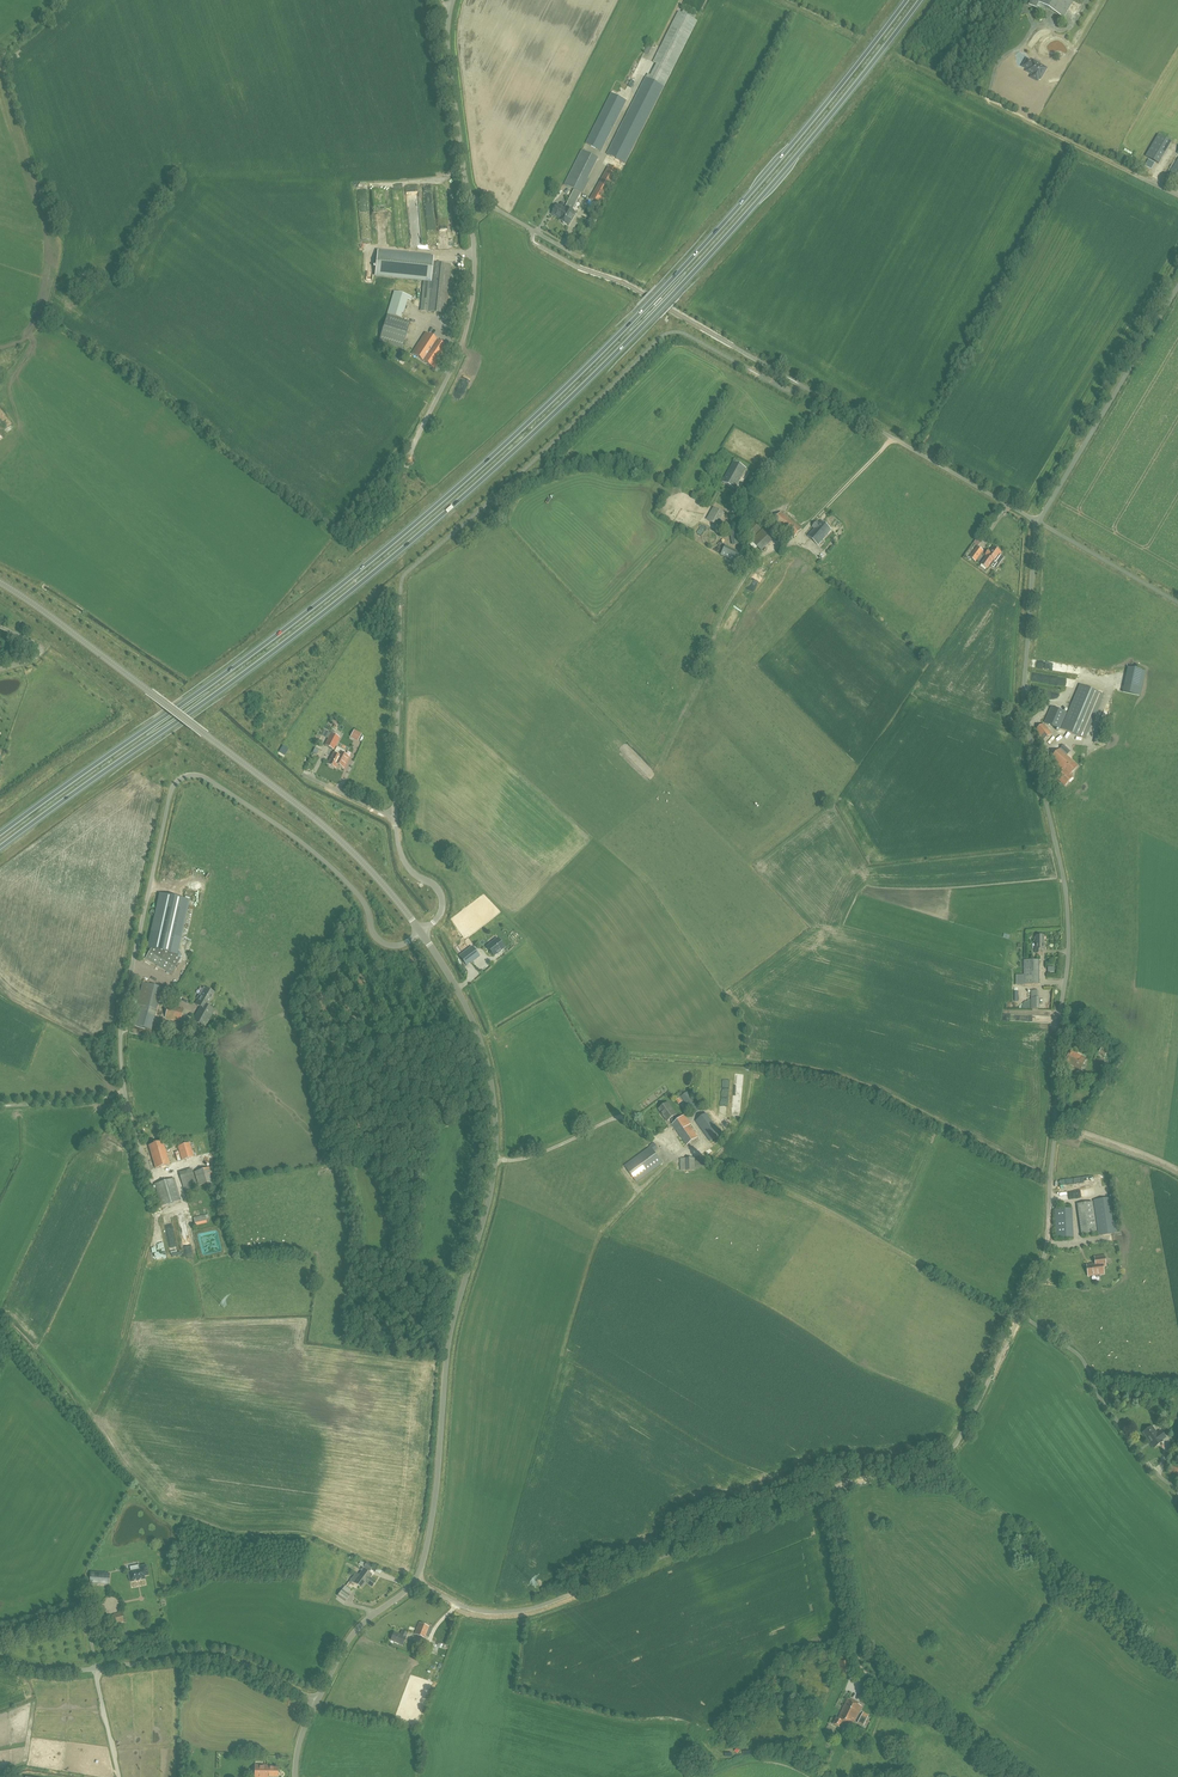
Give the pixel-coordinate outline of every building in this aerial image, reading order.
[(1035,0),(1034,0),(1032,0),(1029,5),(1042,12),(1045,7),(1063,18),(1073,0),(1035,0)] [(653,73),(667,80),(668,80),(698,21),(679,12),(654,62),(657,64),(653,73)] [(647,52),(651,54),(656,43),(652,41),(647,52)] [(1039,79),(1039,78),(1040,79),(1046,69),(1039,65),(1038,66),(1027,60),(1024,66),(1029,69),(1030,73),(1033,74),(1033,75),(1033,77),(1034,78),(1035,79),(1036,79),(1037,79),(1039,79)] [(667,80),(653,73),(651,76),(648,74),(647,77),(646,77),(607,154),(626,163),(667,80)] [(601,151),(627,101),(611,93),(586,143),(601,151)] [(1148,156),(1161,164),(1173,141),(1160,134),(1148,156)] [(570,204),(575,206),(582,193),(589,180),(587,179),(598,158),(582,150),(565,185),(574,189),(565,207),(568,209),(570,204)] [(1153,170),(1157,163),(1150,159),(1146,166),(1153,170)] [(1165,181),(1174,186),(1177,178),(1177,159),(1165,181)] [(620,172),(609,165),(591,199),(601,205),(620,172)] [(565,207),(564,209),(557,205),(555,210),(553,210),(552,212),(553,213),(552,214),(560,218),(559,220),(563,223),(564,224),(566,225),(567,225),(569,226),(576,213),(568,209),(565,207)] [(377,253),(375,277),(418,281),(424,281),(423,286),(421,312),(446,314),(450,265),(433,263),(433,258),(377,253)] [(395,292),(390,315),(405,318),(409,301),(413,302),(415,296),(395,292)] [(410,323),(387,315),(379,340),(402,348),(410,323)] [(425,363),(439,342),(426,333),(412,354),(425,363)] [(439,342),(425,363),(435,370),(449,349),(439,342)] [(7,434),(15,428),(0,407),(0,424),(7,434)] [(735,489),(746,469),(734,462),(722,482),(735,489)] [(725,514),(715,508),(708,521),(718,526),(725,514)] [(794,538),(801,530),(781,512),(774,520),(794,538)] [(818,545),(832,530),(821,521),(819,523),(817,522),(812,527),(814,529),(808,537),(818,545)] [(761,529),(754,522),(745,531),(752,538),(761,529)] [(776,537),(765,527),(751,541),(761,551),(776,537)] [(738,529),(731,531),(734,545),(741,544),(738,529)] [(785,539),(781,534),(777,538),(782,543),(785,539)] [(721,555),(737,563),(740,565),(745,555),(725,546),(721,555)] [(969,557),(976,562),(984,551),(977,546),(969,557)] [(999,558),(998,557),(1001,553),(993,547),(991,551),(989,550),(986,555),(987,556),(981,564),(987,569),(993,560),(995,561),(996,560),(997,561),(998,561),(999,559),(999,558)] [(823,561),(830,554),(826,550),(819,557),(823,561)] [(1061,729),(1079,736),(1084,739),(1103,694),(1080,684),(1061,729)] [(1124,699),(1119,716),(1119,717),(1118,719),(1118,724),(1123,725),(1129,726),(1132,718),(1133,714),(1133,704),(1135,700),(1124,699)] [(1064,712),(1051,707),(1048,705),(1042,722),(1057,728),(1064,712)] [(1051,734),(1043,724),(1035,730),(1043,741),(1051,734)] [(1104,725),(1098,724),(1094,743),(1101,744),(1104,725)] [(328,729),(327,731),(324,736),(328,738),(325,745),(334,750),(340,738),(334,735),(336,731),(332,729),(332,731),(328,729)] [(355,729),(352,736),(361,740),(364,733),(355,729)] [(1065,770),(1070,775),(1078,766),(1068,757),(1069,756),(1067,754),(1070,751),(1063,745),(1050,760),(1061,771),(1062,770),(1064,771),(1065,770)] [(338,756),(333,754),(328,764),(335,768),(337,765),(343,768),(349,757),(339,752),(338,756)] [(1065,770),(1064,771),(1057,779),(1065,786),(1073,777),(1070,775),(1065,770)] [(193,897),(166,891),(157,933),(184,939),(193,897)] [(1042,950),(1044,950),(1044,936),(1036,936),(1036,949),(1036,953),(1042,953),(1042,950)] [(494,956),(505,947),(497,938),(487,946),(494,956)] [(181,958),(155,943),(146,959),(171,974),(181,958)] [(479,956),(475,950),(473,947),(472,946),(459,956),(460,957),(467,966),(474,960),(479,956)] [(1039,984),(1039,960),(1024,960),(1024,975),(1016,975),(1016,984),(1039,984)] [(143,983),(132,1025),(146,1028),(157,987),(143,983)] [(200,1007),(193,1020),(205,1027),(215,1010),(206,1006),(209,1002),(214,993),(207,988),(200,1000),(199,1000),(196,1005),(200,1007)] [(1033,997),(1033,1008),(1042,1008),(1042,997),(1033,997)] [(181,1021),(184,1009),(168,1005),(165,1018),(181,1021)] [(164,1021),(163,1032),(189,1034),(190,1024),(164,1021)] [(1086,1042),(1093,1028),(1082,1022),(1075,1037),(1086,1042)] [(1081,1070),(1086,1058),(1071,1050),(1065,1062),(1081,1070)] [(736,1077),(736,1091),(745,1091),(745,1077),(736,1077)] [(694,1115),(701,1110),(688,1092),(681,1097),(694,1115)] [(667,1121),(671,1118),(674,1123),(672,1124),(686,1145),(697,1137),(689,1125),(691,1124),(684,1115),(678,1120),(675,1116),(676,1115),(668,1103),(659,1109),(667,1121)] [(706,1113),(696,1121),(711,1141),(721,1134),(706,1113)] [(156,1168),(170,1164),(163,1141),(149,1145),(156,1168)] [(189,1143),(178,1146),(182,1160),(193,1157),(189,1143)] [(662,1163),(654,1152),(658,1149),(654,1143),(650,1146),(650,1147),(624,1166),(636,1182),(662,1163)] [(704,1161),(695,1161),(695,1158),(680,1158),(681,1171),(695,1170),(695,1167),(704,1167),(704,1161)] [(199,1186),(218,1180),(213,1166),(195,1172),(199,1186)] [(193,1173),(180,1177),(184,1188),(184,1190),(192,1188),(192,1186),(197,1184),(193,1173)] [(181,1200),(174,1178),(155,1184),(161,1206),(181,1200)] [(1117,1232),(1116,1221),(1112,1197),(1094,1200),(1099,1235),(1117,1232)] [(1096,1232),(1092,1202),(1078,1204),(1082,1234),(1096,1232)] [(1073,1237),(1072,1208),(1055,1209),(1056,1238),(1073,1237)] [(196,1217),(193,1218),(195,1226),(207,1223),(206,1219),(209,1218),(208,1215),(205,1215),(201,1216),(196,1217)] [(1106,1266),(1104,1255),(1095,1257),(1096,1265),(1093,1266),(1092,1264),(1087,1265),(1088,1276),(1104,1274),(1103,1266),(1106,1266)] [(1162,1440),(1166,1437),(1161,1431),(1157,1433),(1152,1426),(1143,1433),(1151,1443),(1150,1443),(1154,1448),(1163,1441),(1162,1440)] [(1171,1463),(1169,1472),(1177,1474),(1177,1464),(1171,1463)] [(360,1561),(359,1563),(364,1567),(370,1571),(373,1566),(367,1562),(366,1563),(360,1561)] [(129,1574),(128,1575),(129,1579),(130,1579),(131,1582),(145,1579),(144,1576),(148,1575),(146,1565),(140,1566),(140,1570),(129,1572),(129,1574)] [(373,1586),(376,1582),(370,1578),(372,1575),(364,1569),(362,1568),(361,1570),(362,1571),(359,1576),(357,1574),(353,1580),(357,1582),(355,1583),(362,1588),(366,1582),(373,1586)] [(110,1574),(91,1573),(90,1582),(109,1583),(110,1574)] [(350,1596),(342,1590),(338,1596),(345,1602),(350,1596)] [(122,1612),(114,1614),(114,1615),(111,1615),(110,1615),(112,1622),(124,1620),(122,1612)] [(432,1628),(430,1627),(419,1623),(415,1634),(425,1638),(426,1636),(429,1637),(432,1628)] [(391,1636),(392,1637),(390,1640),(402,1645),(406,1637),(407,1634),(403,1632),(402,1635),(394,1632),(393,1633),(392,1634),(391,1636)] [(851,1654),(836,1656),(839,1675),(854,1672),(851,1654)] [(849,1687),(857,1693),(862,1686),(853,1680),(849,1687)] [(852,1726),(861,1706),(848,1699),(838,1719),(836,1718),(833,1725),(840,1728),(843,1721),(852,1726)] [(278,1767),(268,1767),(268,1765),(255,1765),(255,1776),(267,1776),(278,1776),(278,1767)]
